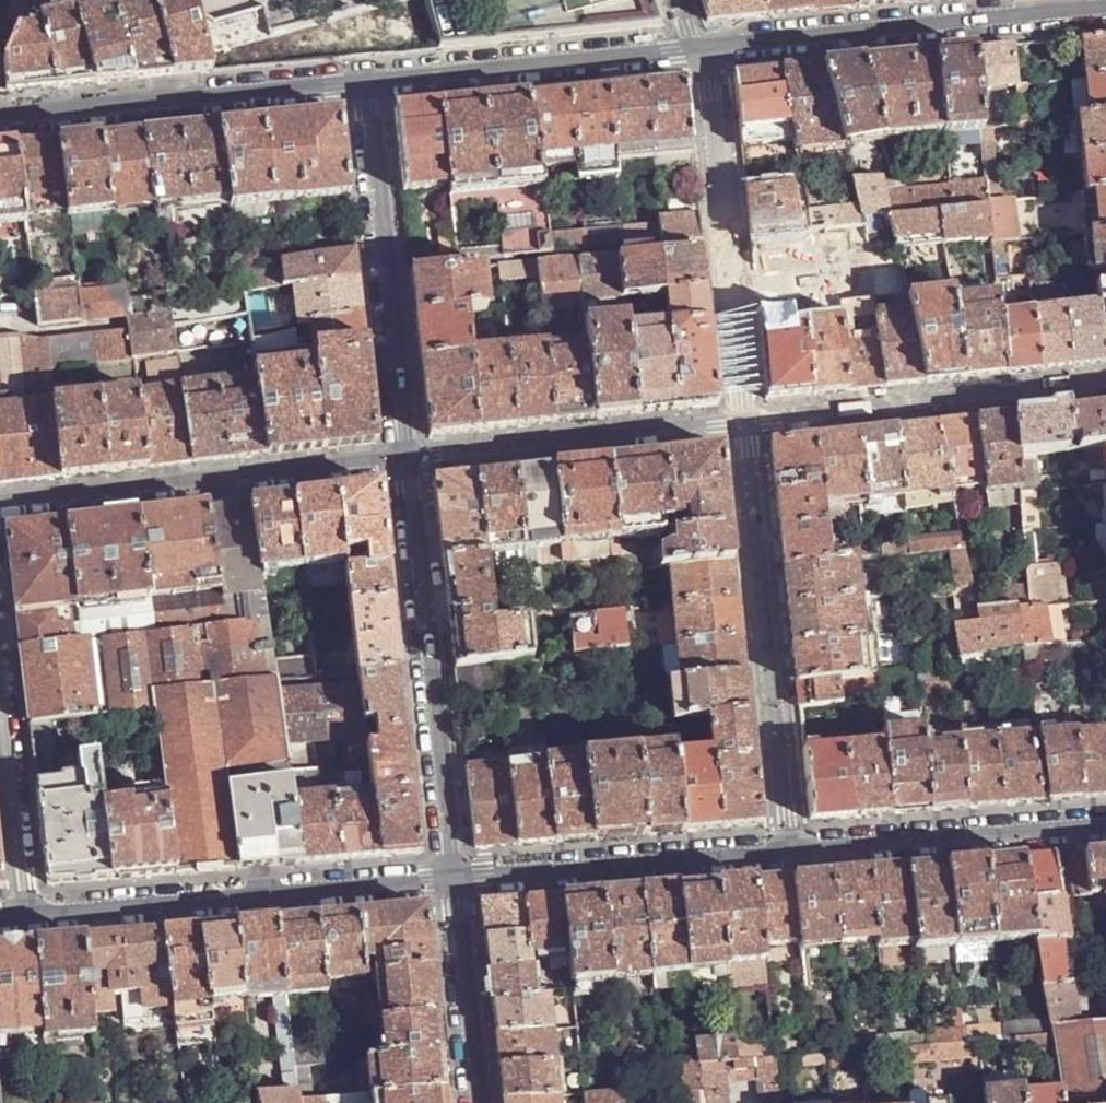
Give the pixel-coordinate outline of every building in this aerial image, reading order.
[(20,25),(26,12),(31,0),(16,0),(8,21),(10,22),(20,25)] [(40,17),(44,0),(31,0),(26,12),(40,17)] [(174,75),(152,0),(132,0),(114,6),(135,79),(153,77),(174,75)] [(211,71),(210,66),(206,53),(194,11),(191,0),(152,0),(174,75),(196,72),(211,71)] [(374,5),(384,43),(398,41),(424,37),(434,36),(436,36),(428,0),(391,0),(374,5)] [(766,16),(762,0),(700,0),(707,21),(741,18),(766,16)] [(812,10),(809,0),(762,0),(766,16),(796,12),(812,10)] [(856,6),(854,0),(809,0),(812,10),(841,8),(856,6)] [(645,5),(640,6),(640,13),(614,17),(615,23),(586,27),(587,33),(618,30),(665,25),(658,3),(645,5)] [(384,43),(374,5),(359,8),(369,44),(384,43)] [(119,81),(135,79),(114,6),(77,16),(95,83),(119,81)] [(80,85),(95,83),(77,16),(75,8),(40,17),(43,29),(57,87),(80,85)] [(194,11),(206,53),(210,66),(269,48),(266,33),(268,32),(263,8),(214,22),(194,11)] [(352,45),(369,44),(359,8),(341,13),(347,36),(350,45),(352,45)] [(330,41),(347,36),(341,13),(276,30),(282,50),(283,55),(330,41)] [(586,27),(615,23),(614,17),(585,21),(586,27)] [(20,25),(10,22),(0,46),(0,59),(6,61),(19,29),(20,25)] [(57,87),(43,29),(19,29),(6,61),(8,92),(34,89),(57,87)] [(273,54),(282,50),(276,30),(268,32),(266,33),(269,48),(273,54)] [(331,59),(343,58),(352,57),(352,45),(350,45),(347,36),(330,41),(331,59)] [(427,49),(437,48),(437,46),(434,36),(424,37),(427,49)] [(1105,75),(1105,36),(1082,38),(1086,77),(1105,75)] [(399,52),(398,41),(384,43),(369,44),(352,45),(352,57),(358,56),(399,52)] [(988,48),(973,49),(978,86),(1016,83),(1013,46),(988,48)] [(945,134),(983,130),(982,125),(978,86),(973,49),(951,52),(936,54),(944,131),(945,134)] [(944,131),(936,54),(897,57),(861,61),(882,137),(944,131)] [(823,65),(845,146),(883,139),(882,137),(861,61),(837,63),(823,65)] [(796,152),(845,146),(823,65),(796,67),(781,69),(794,141),(796,152)] [(742,146),(794,141),(781,69),(734,73),(741,138),(742,146)] [(1105,112),(1105,75),(1086,77),(1090,114),(1105,112)] [(652,158),(692,154),(690,130),(685,79),(661,81),(645,83),(652,157),(652,158)] [(1020,121),(1030,120),(1027,82),(1016,83),(1020,121)] [(606,86),(615,160),(652,157),(645,83),(618,85),(606,86)] [(580,89),(568,90),(577,166),(615,162),(615,160),(606,86),(580,89)] [(544,92),(528,94),(539,170),(577,166),(568,90),(544,92)] [(495,192),(542,187),(539,170),(528,94),(511,96),(485,98),(451,102),(440,103),(449,187),(450,197),(495,192)] [(449,187),(440,103),(413,106),(395,107),(398,142),(404,192),(449,187)] [(262,120),(272,202),(349,195),(339,112),(294,117),(262,120)] [(1105,151),(1105,112),(1090,114),(1079,115),(1082,153),(1105,151)] [(1036,131),(1035,119),(1030,120),(1020,121),(1014,121),(1015,133),(1036,131)] [(231,206),(272,202),(262,120),(236,123),(219,124),(230,199),(231,206)] [(996,162),(997,162),(994,123),(982,125),(983,130),(986,163),(996,162)] [(171,206),(230,199),(219,124),(187,128),(143,132),(154,207),(171,206)] [(112,211),(154,207),(143,132),(121,134),(101,136),(112,211)] [(69,215),(112,211),(101,136),(77,139),(58,140),(68,211),(69,215)] [(15,145),(24,216),(68,211),(58,140),(37,143),(15,145)] [(25,220),(24,216),(15,145),(0,147),(0,223),(25,220)] [(1105,190),(1105,151),(1082,153),(1086,192),(1105,190)] [(652,158),(653,166),(693,162),(692,154),(652,158)] [(615,162),(616,176),(653,172),(653,166),(652,158),(652,157),(615,160),(615,162)] [(577,166),(579,182),(616,178),(616,176),(615,162),(577,166)] [(989,201),(1000,200),(996,162),(986,163),(987,182),(989,201)] [(800,174),(789,176),(791,185),(801,184),(800,174)] [(881,177),(885,190),(899,189),(894,176),(881,177)] [(746,180),(747,190),(765,188),(764,177),(746,180)] [(863,215),(890,210),(885,190),(881,177),(853,178),(860,204),(863,215)] [(989,201),(987,182),(951,185),(953,210),(990,207),(989,201)] [(899,189),(885,190),(890,210),(891,216),(939,212),(953,210),(951,185),(951,183),(899,189)] [(750,220),(751,236),(798,231),(790,185),(765,188),(747,190),(750,220)] [(499,219),(546,214),(542,187),(495,192),(497,203),(499,219)] [(1083,193),(1085,210),(1100,209),(1102,231),(1105,230),(1105,190),(1086,192),(1083,193)] [(451,208),(497,203),(495,192),(450,197),(451,201),(451,208)] [(668,217),(698,214),(697,198),(667,200),(668,217)] [(1006,240),(1019,239),(1015,199),(1000,200),(989,201),(990,207),(993,239),(993,241),(1006,240)] [(827,227),(864,222),(863,215),(860,204),(806,210),(810,229),(827,227)] [(158,230),(174,228),(171,206),(154,207),(157,226),(158,230)] [(112,211),(115,232),(157,226),(154,207),(112,211)] [(939,212),(945,242),(993,239),(990,207),(953,210),(939,212)] [(25,220),(27,237),(70,232),(69,215),(68,211),(24,216),(25,220)] [(898,246),(945,242),(939,212),(891,216),(898,246)] [(548,229),(546,214),(499,219),(501,233),(548,229)] [(660,244),(701,241),(698,214),(668,217),(658,218),(658,223),(660,244)] [(864,222),(827,227),(828,241),(845,239),(845,241),(868,238),(866,227),(864,222)] [(623,248),(660,244),(658,223),(621,226),(621,228),(623,248)] [(586,250),(623,248),(621,228),(584,230),(584,231),(586,250)] [(504,258),(551,253),(549,234),(548,229),(501,233),(503,249),(504,258)] [(1102,231),(1090,232),(1093,270),(1105,269),(1105,230),(1102,231)] [(551,253),(586,250),(584,231),(549,234),(551,253)] [(341,241),(342,251),(355,249),(354,239),(341,241)] [(995,255),(1008,254),(1006,240),(993,241),(995,255)] [(280,259),(292,258),(290,248),(279,249),(280,259)] [(294,283),(357,274),(355,249),(342,251),(292,258),(280,259),(281,267),(283,284),(294,283)] [(485,259),(504,258),(503,249),(484,250),(485,259)] [(666,295),(707,291),(704,264),(702,249),(619,256),(624,298),(666,295)] [(996,268),(1009,267),(1008,254),(995,255),(996,268)] [(585,326),(626,321),(626,314),(624,298),(619,256),(578,260),(584,310),(585,326)] [(572,312),(584,310),(578,260),(537,263),(538,277),(543,315),(572,312)] [(502,280),(538,277),(537,263),(537,262),(500,265),(502,280)] [(414,283),(418,315),(467,310),(487,308),(482,266),(413,271),(414,283)] [(875,300),(901,297),(896,266),(872,268),(875,298),(875,300)] [(264,286),(283,284),(281,267),(241,272),(243,289),(264,286)] [(998,279),(1010,278),(1009,267),(996,268),(998,279)] [(953,292),(954,297),(962,296),(962,291),(964,286),(961,270),(950,272),(953,292)] [(357,274),(294,283),(295,295),(299,324),(312,322),(315,346),(365,340),(360,299),(357,274)] [(1097,284),(1099,301),(1099,302),(1105,302),(1105,283),(1097,284)] [(250,331),(299,324),(295,295),(265,299),(264,286),(243,289),(244,296),(247,316),(250,331)] [(37,324),(83,319),(79,292),(78,288),(34,292),(35,299),(34,299),(37,324)] [(83,319),(126,315),(124,299),(122,289),(79,292),(83,319)] [(670,326),(710,324),(708,305),(707,291),(666,295),(668,311),(670,326)] [(951,379),(967,377),(954,297),(953,292),(909,296),(911,309),(927,381),(951,379)] [(993,374),(1007,373),(1001,313),(998,292),(962,296),(954,297),(967,377),(993,374)] [(126,315),(170,312),(170,309),(168,293),(124,299),(126,315)] [(247,316),(244,296),(170,309),(170,312),(173,328),(247,316)] [(852,318),(877,316),(877,313),(875,300),(875,298),(839,302),(841,318),(841,320),(852,318)] [(1093,363),(1105,362),(1102,334),(1099,302),(1099,301),(1066,305),(1066,307),(1072,365),(1093,363)] [(1059,367),(1072,365),(1066,307),(1033,310),(1039,369),(1059,367)] [(767,399),(812,394),(804,326),(793,327),(791,308),(759,311),(764,363),(767,399)] [(909,383),(927,381),(911,309),(904,309),(877,313),(877,316),(878,327),(880,343),(886,386),(909,383)] [(420,339),(423,362),(471,356),(471,352),(468,313),(467,310),(418,315),(420,339)] [(584,310),(572,312),(574,328),(578,327),(579,332),(586,331),(585,326),(584,310)] [(1028,370),(1039,369),(1033,310),(1001,313),(1007,373),(1028,370)] [(668,326),(670,326),(668,311),(659,311),(661,322),(662,324),(663,327),(668,326)] [(149,357),(177,354),(177,352),(173,328),(170,312),(126,315),(129,329),(132,349),(133,359),(149,357)] [(173,328),(177,352),(216,346),(251,340),(250,331),(247,316),(173,328)] [(834,392),(849,390),(844,347),(841,320),(841,318),(804,322),(804,326),(812,394),(834,392)] [(844,347),(854,345),(852,318),(841,320),(844,347)] [(622,415),(635,414),(627,329),(626,321),(585,326),(586,331),(587,342),(594,418),(622,415)] [(703,406),(718,405),(710,324),(670,326),(668,326),(668,329),(677,409),(703,406)] [(661,411),(677,409),(668,329),(663,329),(663,327),(627,329),(635,414),(661,411)] [(872,343),(880,343),(878,327),(870,328),(872,343)] [(96,353),(132,349),(129,329),(93,332),(96,353)] [(73,363),(97,360),(96,353),(93,332),(70,335),(73,363)] [(47,337),(39,338),(17,333),(0,335),(0,406),(54,400),(50,365),(47,337)] [(254,353),(297,348),(295,334),(251,340),(254,353)] [(50,365),(73,363),(70,335),(47,337),(50,365)] [(360,443),(376,441),(372,400),(365,340),(315,346),(317,361),(327,447),(360,443)] [(579,420),(594,418),(587,342),(546,347),(554,423),(579,420)] [(869,388),(886,386),(880,343),(872,343),(854,345),(844,347),(849,390),(869,388)] [(535,425),(554,423),(546,347),(546,345),(508,349),(516,427),(535,425)] [(179,366),(218,361),(216,346),(177,352),(177,354),(179,366)] [(97,362),(133,359),(132,349),(96,353),(97,360),(97,362)] [(499,429),(516,427),(508,349),(471,352),(471,356),(478,431),(499,429)] [(150,389),(182,385),(179,366),(177,354),(149,357),(148,372),(150,389)] [(431,436),(478,431),(471,356),(423,362),(427,400),(431,436)] [(305,449),(327,447),(317,361),(255,368),(257,377),(268,453),(305,449)] [(211,460),(268,453),(257,377),(221,381),(182,385),(194,462),(211,460)] [(177,464),(194,462),(182,385),(150,389),(138,391),(149,467),(177,464)] [(133,469),(149,467),(138,391),(101,395),(110,472),(133,469)] [(90,474),(110,472),(101,395),(54,400),(62,477),(90,474)] [(62,477),(54,400),(0,406),(0,484),(32,481),(62,477)] [(1091,407),(1068,410),(1070,437),(1076,437),(1077,447),(1105,444),(1105,405),(1091,407)] [(1014,415),(1018,453),(1029,452),(1066,448),(1065,438),(1070,437),(1068,410),(1041,412),(1014,415)] [(1018,453),(1014,415),(986,419),(975,420),(985,485),(986,492),(1020,488),(1018,453)] [(949,423),(935,424),(951,489),(985,485),(975,420),(949,423)] [(897,429),(903,494),(951,489),(935,424),(914,427),(897,429)] [(877,431),(858,433),(865,499),(886,496),(903,494),(897,429),(877,431)] [(865,499),(858,433),(832,436),(816,437),(823,503),(838,502),(865,499)] [(823,503),(816,437),(794,440),(772,442),(776,485),(781,530),(825,525),(825,523),(823,503)] [(674,533),(730,527),(722,448),(694,451),(664,454),(671,518),(672,533),(674,533)] [(1020,488),(1021,491),(1033,490),(1029,452),(1018,453),(1020,488)] [(608,460),(618,540),(620,540),(660,536),(659,520),(671,518),(664,454),(631,458),(608,460)] [(553,467),(561,546),(618,540),(608,460),(600,461),(581,463),(567,465),(553,467)] [(522,550),(561,546),(553,467),(531,469),(514,471),(522,550)] [(522,550),(514,471),(495,473),(476,475),(484,553),(522,550)] [(435,480),(444,561),(485,557),(484,553),(476,475),(453,478),(435,480)] [(356,488),(336,490),(344,553),(363,551),(365,566),(389,563),(379,485),(356,488)] [(954,502),(957,514),(989,510),(986,492),(985,485),(951,489),(954,502)] [(954,502),(951,489),(903,494),(905,508),(954,502)] [(303,566),(345,561),(344,553),(336,490),(312,493),(293,495),(303,566)] [(1021,491),(1024,529),(1035,528),(1037,528),(1034,490),(1033,490),(1021,491)] [(905,508),(903,494),(886,496),(887,510),(905,508)] [(261,571),(303,566),(293,495),(269,498),(250,500),(261,571)] [(887,510),(886,496),(865,499),(866,512),(887,510)] [(225,625),(268,620),(261,571),(250,500),(223,503),(206,505),(219,589),(225,625)] [(838,502),(823,503),(825,523),(833,522),(833,524),(840,523),(838,502)] [(219,589),(206,505),(166,509),(137,513),(149,596),(150,598),(219,589)] [(149,596),(137,513),(98,517),(66,521),(79,604),(149,596)] [(6,528),(16,611),(53,607),(68,606),(79,604),(66,521),(29,525),(6,528)] [(784,568),(829,563),(825,525),(781,530),(783,556),(784,568)] [(731,536),(730,527),(674,533),(673,534),(674,544),(669,544),(659,551),(661,567),(668,566),(733,559),(731,536)] [(1027,566),(1038,565),(1035,528),(1024,529),(1027,566)] [(964,548),(961,536),(907,542),(908,545),(909,554),(954,549),(964,548)] [(563,561),(621,555),(620,546),(620,540),(618,540),(561,546),(562,554),(563,561)] [(630,570),(638,570),(635,544),(620,546),(621,555),(623,571),(630,570)] [(909,554),(908,545),(897,546),(896,544),(881,546),(881,548),(869,549),(870,559),(909,554)] [(522,550),(523,558),(562,554),(561,546),(522,550)] [(869,549),(869,547),(835,551),(835,563),(854,560),(870,559),(869,549)] [(956,583),(971,580),(964,548),(954,549),(956,583)] [(447,590),(450,614),(491,609),(485,557),(444,561),(447,590)] [(672,605),(737,598),(735,575),(733,559),(668,566),(672,605)] [(788,607),(857,597),(856,583),(854,560),(835,563),(829,563),(784,568),(786,590),(788,607)] [(306,589),(348,584),(346,568),(345,561),(303,566),(306,589)] [(350,603),(392,598),(390,574),(389,563),(365,566),(346,568),(348,584),(350,603)] [(1044,605),(1061,603),(1058,563),(1038,565),(1027,566),(1028,584),(1030,606),(1044,605)] [(631,579),(630,570),(623,571),(619,572),(620,580),(631,579)] [(857,597),(871,595),(869,581),(856,583),(857,597)] [(583,585),(586,617),(604,615),(600,584),(583,585)] [(1028,584),(1001,586),(1002,594),(1004,605),(1015,604),(1016,607),(1030,606),(1028,584)] [(225,625),(219,589),(150,598),(155,633),(225,625)] [(975,608),(1004,605),(1002,594),(974,596),(975,608)] [(145,635),(155,633),(150,598),(149,596),(79,604),(85,642),(87,642),(104,640),(145,635)] [(792,644),(861,636),(857,597),(788,607),(791,632),(792,644)] [(359,673),(400,669),(396,628),(392,598),(350,603),(357,650),(359,673)] [(676,643),(741,636),(739,615),(737,598),(672,605),(676,643)] [(624,610),(634,609),(633,602),(622,603),(624,610)] [(569,617),(568,604),(529,609),(530,621),(559,618),(569,617)] [(1016,607),(1015,604),(1004,605),(975,608),(976,620),(952,623),(957,647),(959,656),(1022,644),(1016,607)] [(1022,644),(1052,642),(1044,605),(1030,606),(1016,607),(1022,644)] [(21,650),(74,643),(69,611),(53,613),(53,607),(16,611),(21,650)] [(454,648),(456,667),(498,662),(522,660),(531,659),(527,621),(520,622),(504,624),(493,625),(491,613),(491,609),(450,614),(454,648)] [(527,621),(530,621),(529,609),(518,610),(520,622),(527,621)] [(504,624),(503,612),(491,613),(493,625),(504,624)] [(592,652),(627,648),(626,637),(624,620),(624,613),(604,615),(586,617),(569,619),(570,629),(572,643),(573,654),(592,652)] [(567,629),(570,629),(569,619),(569,617),(559,618),(559,622),(567,629)] [(626,637),(644,635),(642,618),(624,620),(626,637)] [(154,692),(277,682),(274,659),(268,620),(225,625),(155,633),(145,635),(154,692)] [(947,648),(957,647),(952,623),(944,625),(947,648)] [(865,674),(876,673),(872,634),(861,636),(865,674)] [(113,715),(156,709),(154,692),(145,635),(104,640),(110,684),(113,715)] [(680,681),(745,674),(743,652),(741,636),(676,643),(680,681)] [(794,670),(796,683),(836,678),(865,674),(861,636),(792,644),(794,670)] [(93,686),(110,684),(104,640),(87,642),(93,686)] [(1025,661),(1056,658),(1055,641),(1052,642),(1022,644),(1025,661)] [(55,722),(97,717),(93,686),(87,642),(85,642),(74,643),(21,650),(23,670),(25,686),(28,713),(29,725),(55,722)] [(572,643),(569,643),(563,651),(563,656),(571,655),(573,654),(572,643)] [(317,678),(359,673),(357,650),(314,655),(317,678)] [(573,668),(593,666),(592,652),(573,654),(571,655),(573,668)] [(277,682),(317,678),(314,655),(274,659),(277,682)] [(560,670),(573,668),(571,655),(563,656),(559,656),(560,670)] [(535,673),(548,671),(547,657),(533,659),(535,671),(535,673)] [(523,672),(535,671),(533,659),(531,659),(522,660),(523,672)] [(458,692),(501,687),(498,662),(456,667),(458,692)] [(400,669),(359,673),(361,685),(365,722),(375,721),(376,732),(407,729),(403,696),(400,669)] [(915,679),(916,681),(937,678),(936,670),(915,672),(915,679)] [(838,694),(877,689),(877,683),(876,673),(865,674),(836,678),(838,694)] [(746,688),(745,674),(680,681),(669,683),(672,720),(710,716),(748,711),(746,688)] [(797,702),(798,708),(839,704),(838,694),(836,678),(796,683),(797,702)] [(167,795),(176,874),(212,870),(240,868),(235,834),(228,785),(230,785),(228,767),(288,762),(286,745),(278,694),(277,682),(154,692),(156,709),(167,795)] [(286,745),(368,737),(367,733),(365,722),(361,685),(278,694),(286,745)] [(710,716),(712,751),(714,750),(715,762),(753,758),(751,736),(748,711),(710,716)] [(992,738),(1030,734),(1028,719),(990,723),(992,738)] [(29,725),(37,792),(81,786),(80,776),(61,778),(55,722),(29,725)] [(920,722),(881,725),(882,732),(921,728),(920,722)] [(922,736),(955,734),(954,727),(921,728),(922,736)] [(899,813),(929,810),(922,736),(921,728),(882,732),(883,743),(891,814),(899,813)] [(410,754),(407,729),(376,732),(378,743),(368,744),(373,790),(374,793),(413,788),(410,754)] [(1105,794),(1105,730),(1104,730),(1104,729),(1075,731),(1075,732),(1082,796),(1102,794),(1105,794)] [(1070,797),(1082,796),(1075,732),(1071,732),(1071,731),(1037,735),(1047,799),(1051,799),(1070,797)] [(956,808),(967,807),(956,741),(955,734),(922,736),(929,810),(956,808)] [(1026,801),(1041,800),(1030,734),(992,738),(1003,803),(1026,801)] [(991,804),(1003,803),(992,738),(956,741),(967,807),(991,804)] [(873,815),(891,814),(883,743),(843,746),(851,817),(873,815)] [(673,832),(683,831),(676,754),(675,746),(637,750),(646,834),(673,832)] [(836,818),(851,817),(843,746),(802,750),(809,820),(836,818)] [(624,836),(646,834),(637,750),(583,756),(593,839),(624,836)] [(711,828),(721,827),(715,762),(714,750),(712,751),(676,754),(683,831),(711,828)] [(94,881),(112,879),(103,804),(97,757),(99,757),(98,753),(77,756),(80,776),(81,786),(37,792),(48,885),(94,881)] [(580,840),(593,839),(583,756),(545,760),(554,842),(580,840)] [(745,825),(759,824),(753,758),(715,762),(721,827),(745,825)] [(538,844),(554,842),(545,760),(508,763),(517,845),(538,844)] [(230,785),(290,780),(290,771),(288,762),(228,767),(230,785)] [(503,847),(517,845),(508,763),(467,767),(476,849),(503,847)] [(293,799),(323,795),(319,769),(290,771),(290,780),(293,799)] [(274,865),(302,863),(293,799),(290,780),(230,785),(228,785),(235,834),(240,868),(257,867),(274,865)] [(406,854),(420,852),(413,788),(374,793),(382,856),(406,854)] [(366,857),(382,856),(374,793),(373,790),(334,794),(342,859),(366,857)] [(326,861),(342,859),(334,794),(323,795),(293,799),(302,863),(326,861)] [(124,878),(176,874),(167,795),(103,804),(112,879),(124,878)] [(1090,893),(1105,892),(1105,848),(1104,848),(1087,850),(1090,893)] [(1077,850),(1070,851),(1077,894),(1090,893),(1087,850),(1077,850)] [(1035,854),(1023,855),(1030,898),(1065,895),(1058,852),(1035,854)] [(999,857),(985,858),(994,941),(1036,937),(1030,898),(1023,855),(999,857)] [(965,860),(948,861),(956,944),(994,941),(985,858),(965,860)] [(926,863),(909,865),(916,942),(917,947),(956,944),(948,861),(926,863)] [(886,867),(871,868),(878,939),(879,945),(893,944),(916,942),(909,865),(886,867)] [(843,870),(833,871),(840,943),(878,939),(871,868),(843,870)] [(812,873),(795,875),(801,940),(802,946),(840,943),(833,871),(812,873)] [(770,877),(757,878),(763,943),(788,941),(801,940),(795,875),(770,877)] [(733,880),(718,881),(727,961),(765,958),(763,943),(757,878),(733,880)] [(685,884),(680,884),(689,965),(727,961),(718,881),(685,884)] [(646,887),(642,887),(651,975),(690,971),(689,965),(680,884),(646,887)] [(614,890),(603,891),(614,978),(651,975),(642,887),(614,890)] [(581,893),(563,894),(569,951),(572,980),(572,982),(614,978),(603,891),(581,893)] [(1090,893),(1091,907),(1105,907),(1105,892),(1090,893)] [(537,896),(525,898),(529,934),(531,953),(535,953),(535,954),(569,951),(563,894),(537,896)] [(1065,895),(1030,898),(1036,937),(1037,944),(1072,941),(1065,895)] [(484,921),(486,938),(529,934),(525,898),(482,901),(484,921)] [(429,907),(361,913),(366,960),(377,959),(384,1021),(441,1016),(438,996),(429,907)] [(339,914),(320,916),(327,981),(368,977),(366,960),(361,913),(339,914)] [(297,918),(279,919),(288,995),(328,992),(327,981),(320,916),(297,918)] [(257,921),(238,923),(247,999),(276,996),(288,995),(279,919),(257,921)] [(221,924),(202,926),(210,1002),(247,999),(238,923),(221,924)] [(182,927),(166,929),(175,1005),(210,1002),(202,926),(182,927)] [(125,932),(87,935),(91,981),(92,991),(93,1013),(114,1011),(112,993),(123,992),(143,990),(145,1007),(175,1005),(166,929),(125,932)] [(488,960),(489,970),(531,965),(531,953),(529,934),(486,938),(488,960)] [(58,937),(37,939),(45,1032),(46,1038),(95,1034),(93,1013),(92,991),(80,992),(80,982),(91,981),(87,935),(58,937)] [(1090,940),(1091,956),(1105,954),(1105,938),(1090,940)] [(0,942),(0,1036),(12,1035),(45,1032),(37,939),(9,941),(0,942)] [(801,940),(788,941),(790,960),(804,959),(802,946),(801,940)] [(994,941),(956,944),(957,961),(995,958),(994,941)] [(1072,941),(1037,944),(1044,989),(1074,986),(1072,941)] [(916,942),(893,944),(895,967),(919,965),(917,947),(916,942)] [(531,965),(489,970),(491,987),(492,1001),(534,998),(531,965)] [(651,975),(614,978),(616,998),(653,993),(651,975)] [(562,981),(563,997),(574,996),(572,982),(572,980),(562,981)] [(1096,984),(1098,1003),(1105,1002),(1105,983),(1096,984)] [(1074,986),(1044,989),(1049,1018),(1051,1028),(1080,1025),(1074,986)] [(143,990),(123,992),(125,1009),(145,1007),(143,990)] [(288,995),(276,996),(287,1093),(299,1093),(296,1066),(295,1053),(288,995)] [(495,1024),(496,1032),(550,1030),(547,998),(534,998),(492,1001),(495,1024)] [(210,1002),(175,1005),(179,1045),(215,1042),(210,1002)] [(372,1010),(331,1013),(333,1026),(373,1022),(372,1010)] [(384,1021),(383,1021),(387,1058),(444,1054),(442,1033),(441,1016),(384,1021)] [(1001,1022),(1003,1038),(1017,1037),(1051,1033),(1051,1028),(1049,1018),(1001,1022)] [(1062,1102),(1082,1102),(1093,1102),(1105,1101),(1105,1023),(1080,1025),(1051,1028),(1051,1033),(1058,1071),(1060,1088),(1062,1102)] [(963,1026),(926,1029),(926,1032),(927,1044),(965,1041),(963,1026)] [(550,1030),(496,1032),(498,1053),(499,1065),(554,1062),(550,1030)] [(888,1035),(888,1036),(889,1048),(905,1047),(927,1044),(926,1032),(888,1035)] [(1017,1037),(1021,1061),(1044,1058),(1044,1072),(1058,1071),(1051,1033),(1017,1037)] [(0,1036),(0,1057),(14,1056),(12,1035),(0,1036)] [(888,1036),(850,1040),(852,1051),(868,1050),(889,1048),(888,1036)] [(735,1037),(697,1040),(699,1061),(700,1063),(737,1059),(735,1041),(735,1037)] [(773,1037),(735,1041),(737,1059),(775,1057),(773,1037)] [(850,1040),(812,1043),(813,1055),(827,1054),(852,1051),(850,1040)] [(927,1044),(905,1047),(906,1058),(907,1061),(980,1055),(979,1040),(965,1041),(927,1044)] [(889,1048),(868,1050),(869,1062),(906,1058),(905,1047),(889,1048)] [(336,1050),(295,1053),(296,1066),(310,1064),(337,1062),(336,1050)] [(852,1051),(827,1054),(828,1063),(828,1068),(869,1064),(869,1062),(868,1050),(852,1051)] [(660,1053),(623,1056),(624,1069),(634,1068),(662,1066),(660,1053)] [(387,1058),(368,1059),(372,1097),(449,1092),(446,1073),(444,1054),(387,1058)] [(813,1055),(789,1057),(790,1066),(828,1063),(827,1054),(813,1055)] [(704,1102),(727,1102),(725,1081),(764,1078),(766,1102),(770,1102),(780,1102),(775,1057),(737,1059),(700,1063),(704,1102)] [(675,1064),(679,1102),(704,1102),(700,1063),(699,1061),(675,1064)] [(554,1062),(499,1065),(501,1083),(503,1098),(557,1095),(554,1062)] [(310,1064),(296,1066),(299,1093),(300,1102),(314,1102),(310,1064)] [(634,1068),(624,1069),(625,1078),(634,1077),(634,1068)] [(58,1077),(49,1078),(50,1087),(58,1087),(58,1077)] [(985,1089),(987,1102),(1026,1102),(1024,1092),(1023,1085),(985,1089)] [(584,1093),(586,1102),(628,1102),(626,1088),(584,1093)] [(1024,1092),(1026,1102),(1062,1102),(1060,1088),(1024,1092)] [(372,1097),(373,1102),(450,1102),(449,1092),(372,1097)] [(258,1095),(259,1102),(300,1102),(299,1093),(287,1093),(258,1095)] [(503,1098),(503,1102),(558,1102),(557,1095),(503,1098)]
